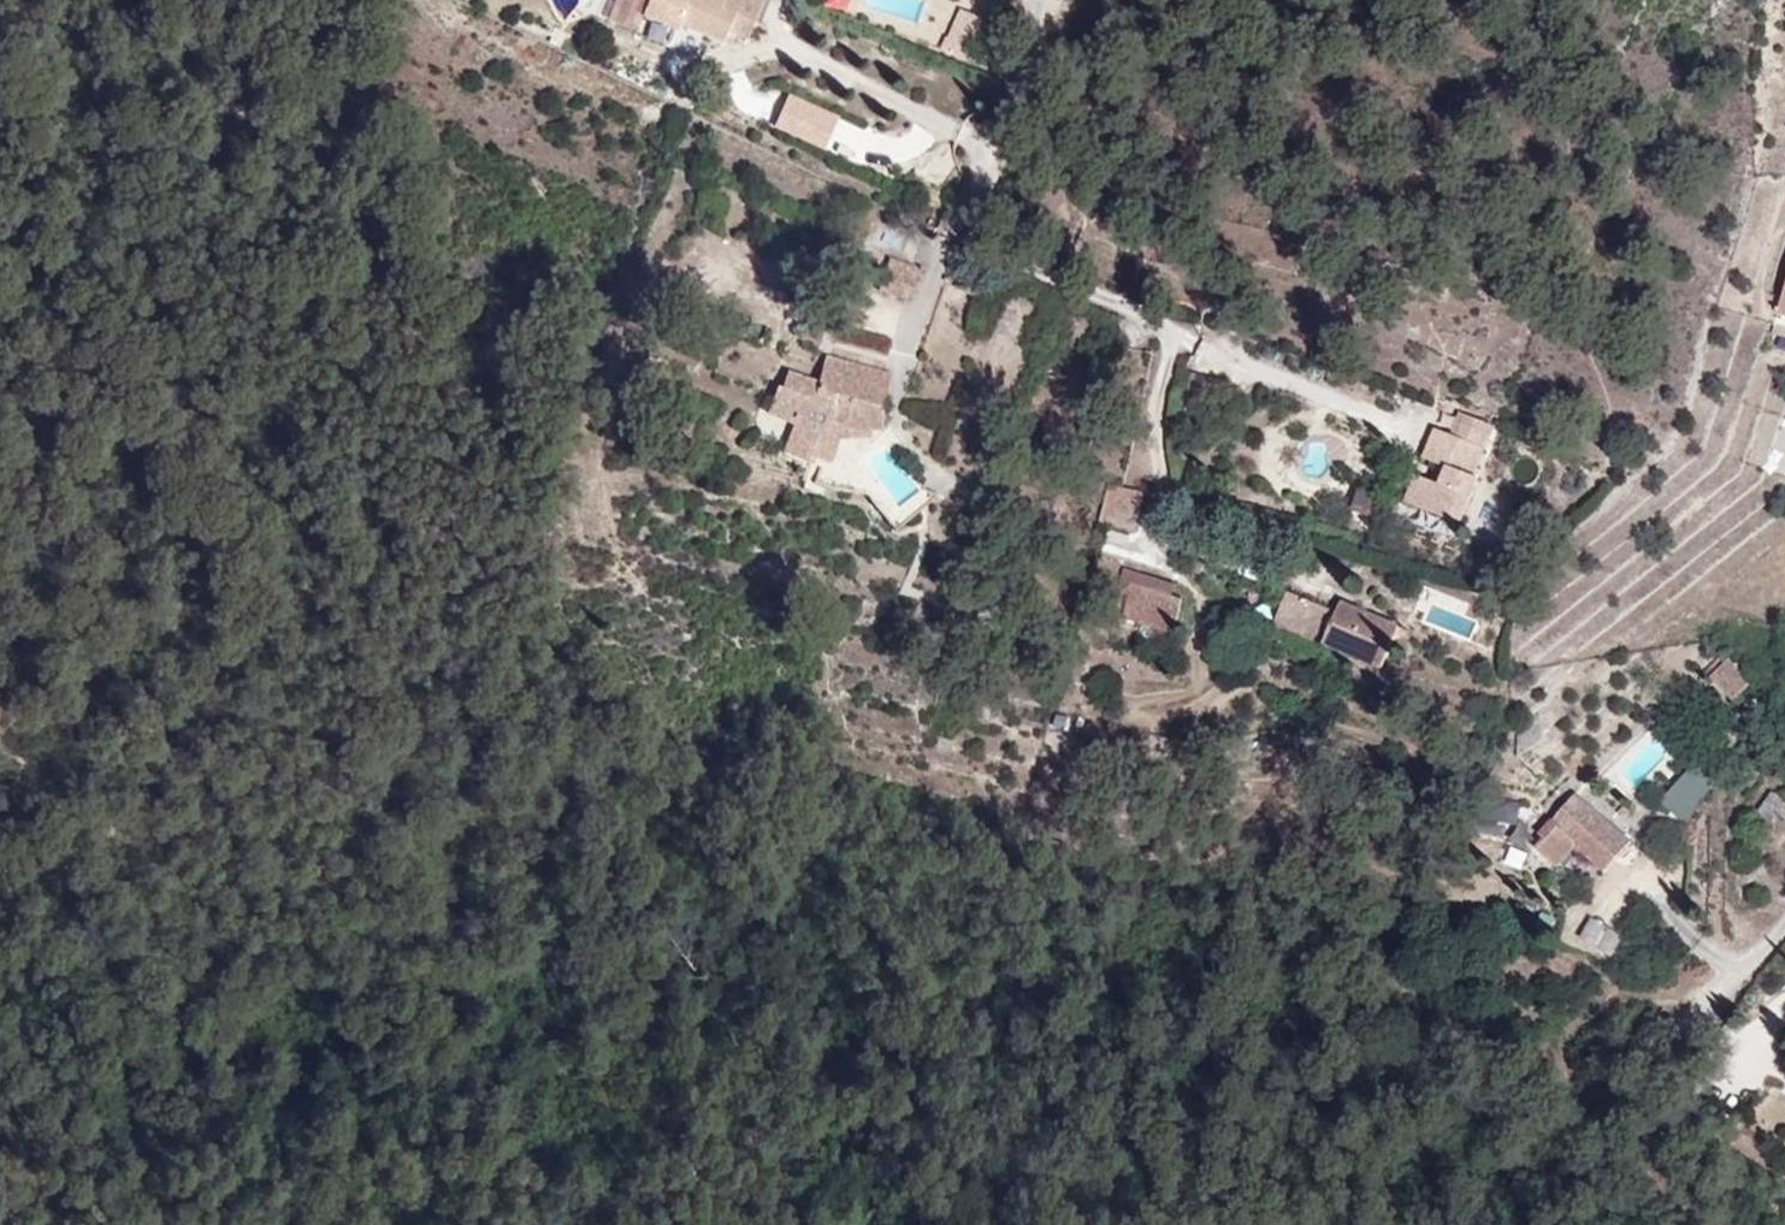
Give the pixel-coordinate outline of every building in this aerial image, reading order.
[(633,12),(753,67),(789,0),(636,0),(633,12)] [(938,47),(963,61),(985,21),(961,7),(938,47)] [(1758,322),(1784,330),(1784,257),(1758,322)] [(906,366),(816,348),(777,433),(883,479),(906,366)] [(1512,428),(1440,412),(1407,513),(1469,537),(1512,428)] [(1351,510),(1371,514),(1375,493),(1355,489),(1351,510)] [(1205,588),(1126,570),(1138,622),(1199,638),(1205,588)] [(1435,629),(1281,583),(1270,630),(1406,685),(1435,629)] [(1705,674),(1727,701),(1749,685),(1727,657),(1705,674)] [(1660,836),(1580,787),(1543,841),(1616,872),(1660,836)] [(1784,822),(1784,799),(1772,791),(1754,818),(1778,833),(1784,822)] [(1520,800),(1482,796),(1479,819),(1517,824),(1520,800)]
